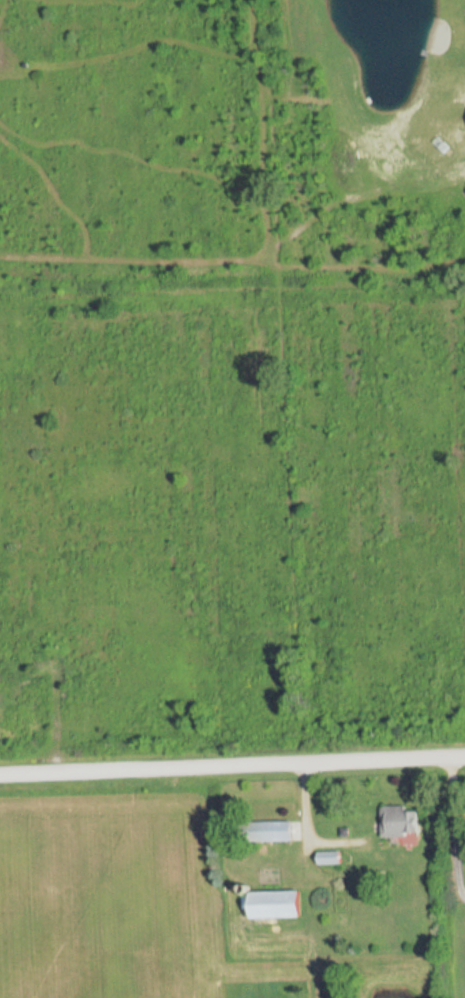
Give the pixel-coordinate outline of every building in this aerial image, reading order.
[(381,807),(382,838),(418,837),(418,807),(381,807)] [(298,843),(298,822),(250,822),(250,843),(298,843)] [(318,865),(341,865),(341,853),(318,853),(318,865)] [(252,919),(302,919),(302,893),(243,893),(243,909),(252,909),(252,919)]
